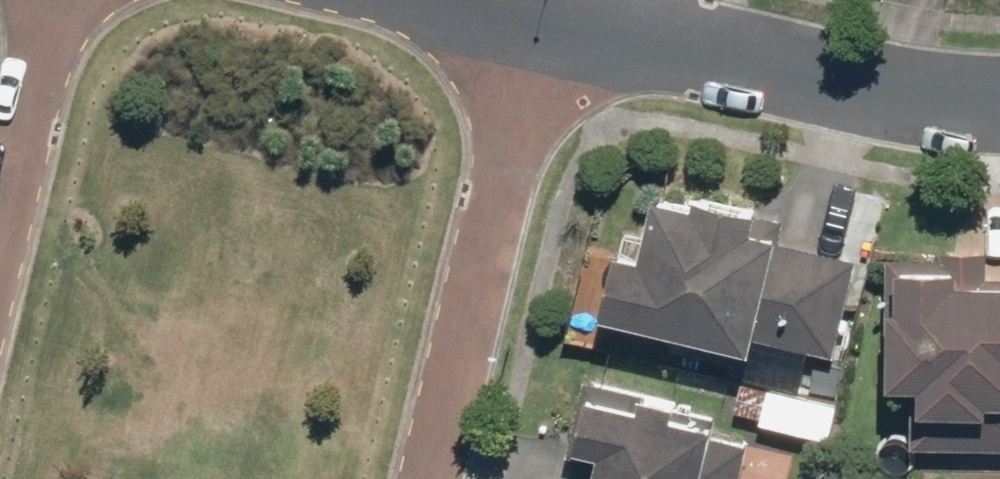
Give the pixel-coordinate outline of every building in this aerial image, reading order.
[(609,254),(593,318),(750,357),(754,341),(833,360),(857,263),(774,243),(779,218),(688,196),(686,206),(648,197),(632,259),(609,254)] [(885,253),(883,392),(909,393),(908,452),(999,453),(999,278),(987,278),(987,254),(885,253)] [(581,382),(564,458),(589,463),(586,478),(701,478),(712,427),(671,418),(675,402),(581,382)]
